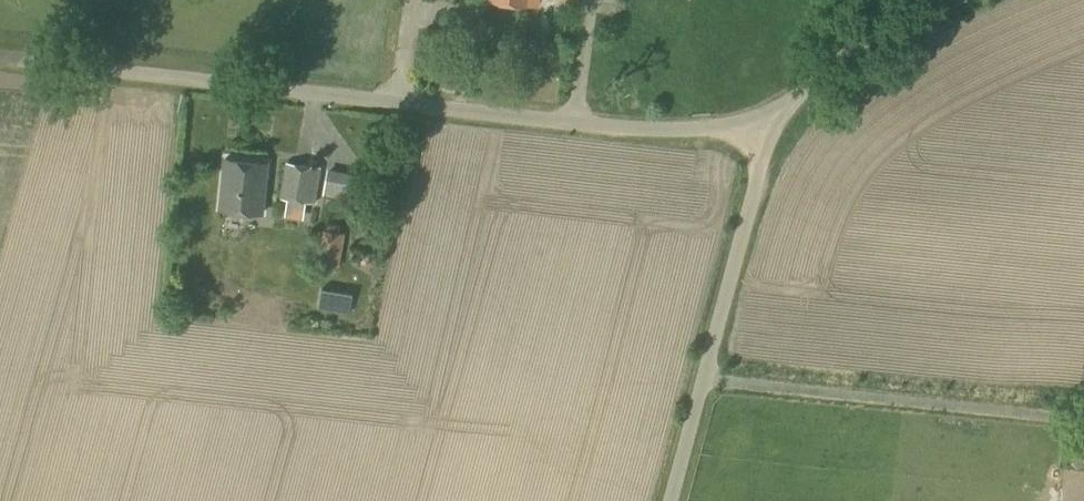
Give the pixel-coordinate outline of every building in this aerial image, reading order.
[(263,212),(268,161),(226,156),(221,207),(263,212)] [(316,200),(321,166),(285,161),(280,195),(316,200)] [(339,267),(345,233),(323,229),(317,263),(324,264),(321,280),(335,282),(337,267),(339,267)] [(316,309),(348,314),(351,294),(320,288),(316,309)]
